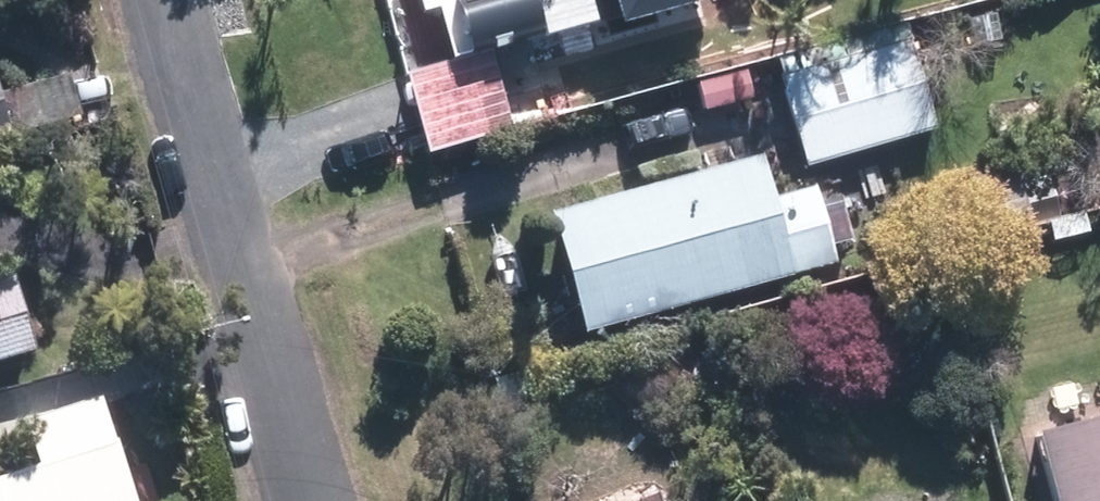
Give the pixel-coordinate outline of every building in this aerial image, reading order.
[(432,152),(516,129),(494,48),(622,13),(625,21),(702,0),(423,0),(426,11),(441,7),(456,59),(410,72),(432,152)] [(965,15),(968,45),(990,43),(987,14),(965,15)] [(764,78),(791,170),(915,134),(889,42),(764,78)] [(22,139),(8,68),(0,70),(0,144),(22,139)] [(530,217),(563,337),(817,267),(810,245),(833,239),(824,206),(803,212),(797,191),(752,203),(740,160),(530,217)] [(21,358),(0,278),(0,363),(21,358)] [(112,393),(44,418),(60,462),(0,484),(0,500),(152,500),(112,393)] [(1081,445),(1073,418),(1010,436),(1030,500),(1099,500),(1099,440),(1081,445)]
